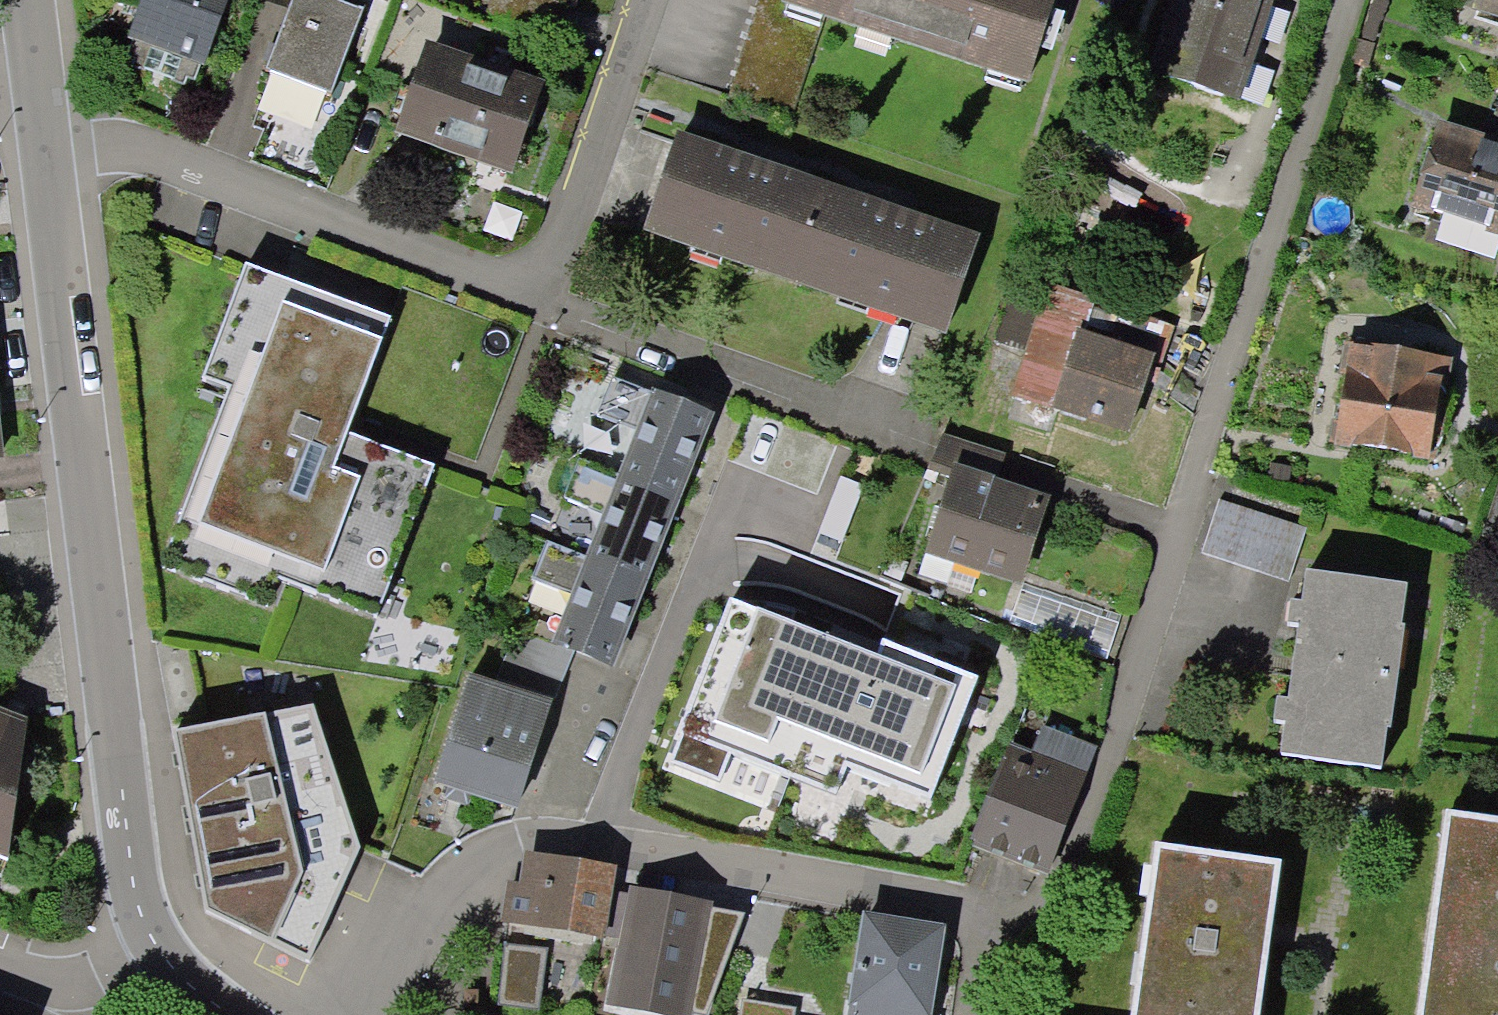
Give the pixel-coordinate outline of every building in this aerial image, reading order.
[(171,95),(174,86),(182,89),(189,70),(194,72),(219,0),(138,0),(122,46),(125,47),(118,66),(127,69),(124,79),(171,95)] [(256,82),(322,108),(355,24),(294,0),(288,0),(256,82)] [(728,100),(789,119),(824,13),(1029,80),(1055,0),(761,0),(728,100)] [(1156,76),(1236,102),(1269,0),(1181,0),(1156,76)] [(1477,6),(1497,13),(1497,0),(1478,0),(1477,6)] [(527,101),(419,64),(392,142),(500,179),(527,101)] [(1443,132),(1419,204),(1497,230),(1497,150),(1443,132)] [(824,195),(675,143),(645,230),(794,282),(824,195)] [(974,246),(824,195),(794,282),(944,333),(974,246)] [(473,461),(522,333),(402,288),(387,324),(241,269),(198,383),(225,393),(158,570),(264,611),(274,585),(374,622),(431,471),(344,438),(353,415),(473,461)] [(1030,430),(1039,404),(1058,410),(1059,406),(1129,430),(1152,365),(1080,340),(1093,302),(1020,277),(996,345),(1029,356),(1019,388),(1007,422),(1030,430)] [(1444,361),(1348,348),(1334,446),(1430,459),(1444,361)] [(656,399),(611,381),(596,418),(640,436),(622,481),(674,503),(708,420),(656,399)] [(952,480),(928,549),(1018,580),(1043,508),(991,491),(1002,458),(943,438),(926,472),(952,480)] [(811,490),(892,523),(909,482),(804,440),(790,476),(812,486),(811,490)] [(622,481),(577,463),(562,501),(607,519),(588,564),(641,586),(674,503),(622,481)] [(819,588),(814,586),(826,558),(776,538),(788,510),(745,493),(696,612),(788,649),(800,621),(805,623),(819,588)] [(1308,532),(1219,503),(1202,556),(1291,585),(1308,532)] [(588,564),(544,546),(528,583),(573,602),(554,647),(607,668),(641,586),(588,564)] [(1406,587),(1303,575),(1280,759),(1383,772),(1406,587)] [(878,579),(857,631),(906,651),(927,599),(878,579)] [(436,786),(517,812),(550,708),(470,682),(436,786)] [(630,766),(717,798),(741,733),(655,701),(630,766)] [(314,704),(172,729),(205,910),(311,960),(362,847),(314,704)] [(8,860),(26,719),(0,708),(0,856),(8,860)] [(1080,777),(1013,751),(1009,763),(918,729),(885,815),(1043,874),(1076,788),(1080,777)] [(1446,819),(1420,1014),(1497,1014),(1497,826),(1446,819)] [(1132,1014),(1259,1014),(1280,868),(1155,850),(1132,1014)] [(507,877),(500,920),(594,936),(605,870),(540,859),(538,871),(521,869),(519,879),(507,877)] [(627,891),(605,1007),(645,1014),(701,1014),(714,946),(696,942),(703,906),(627,891)] [(931,924),(856,914),(842,1014),(919,1014),(931,924)]
